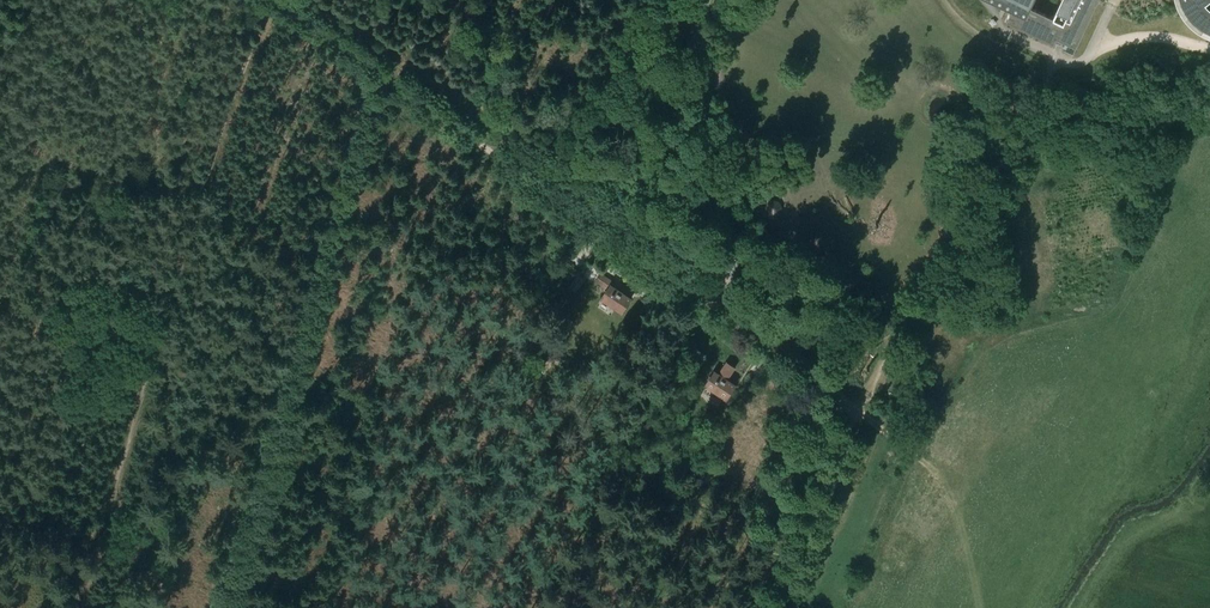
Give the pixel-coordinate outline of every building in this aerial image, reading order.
[(1008,5),(1013,7),(1006,22),(1054,44),(1056,41),(1061,44),(1062,41),(1076,48),(1099,0),(1010,0),(1008,5)] [(1177,7),(1182,17),(1189,26),(1198,33),(1208,38),(1209,39),(1209,0),(1174,0),(1177,7)] [(632,299),(612,286),(614,283),(601,273),(595,281),(607,290),(601,298),(623,312),(632,299)] [(569,291),(576,295),(585,282),(575,275),(572,281),(575,283),(569,291)] [(726,362),(718,374),(715,372),(706,385),(725,399),(734,385),(727,380),(735,368),(726,362)]
